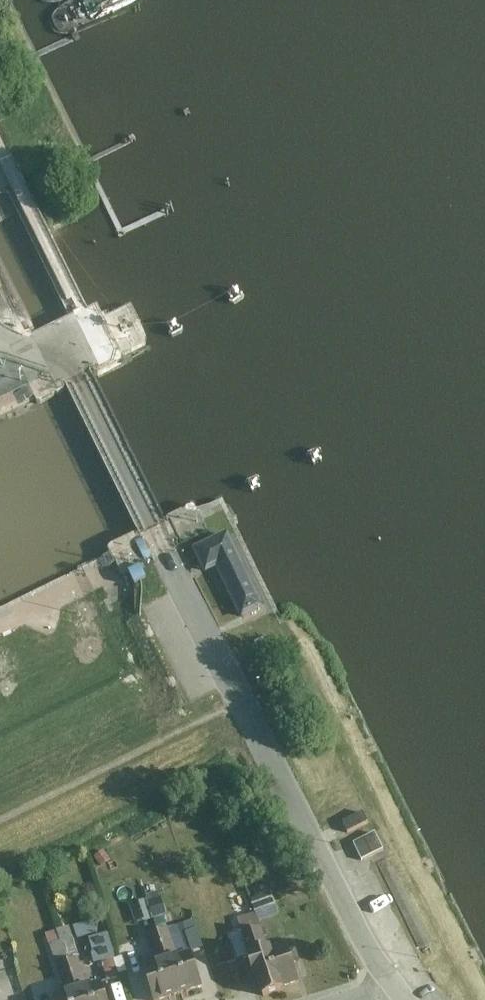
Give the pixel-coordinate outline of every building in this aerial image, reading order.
[(25,382),(21,381),(25,369),(11,365),(5,382),(0,380),(0,394),(19,400),(25,382)] [(228,541),(195,557),(200,567),(206,578),(217,572),(230,600),(241,622),(262,612),(228,541)] [(133,578),(139,590),(145,587),(151,584),(145,573),(133,578)] [(366,821),(361,812),(342,822),(347,831),(366,821)] [(381,849),(372,832),(352,844),(361,860),(381,849)] [(231,940),(221,944),(228,963),(248,956),(264,999),(305,984),(291,944),(272,951),(258,911),(236,920),(240,933),(229,937),(231,940)] [(207,945),(198,923),(189,927),(197,948),(207,945)] [(172,928),(159,933),(179,995),(204,987),(192,952),(181,956),(172,928)] [(99,962),(118,957),(111,931),(92,937),(99,962)] [(179,995),(159,933),(146,937),(155,962),(141,966),(153,999),(165,999),(179,995)] [(67,962),(79,999),(105,999),(100,984),(91,987),(81,957),(67,962)] [(67,962),(53,967),(62,994),(52,998),(53,999),(79,999),(67,962)] [(13,968),(0,972),(0,978),(7,999),(17,999),(23,998),(13,968)] [(50,999),(48,985),(30,987),(32,999),(45,999),(50,999)]
